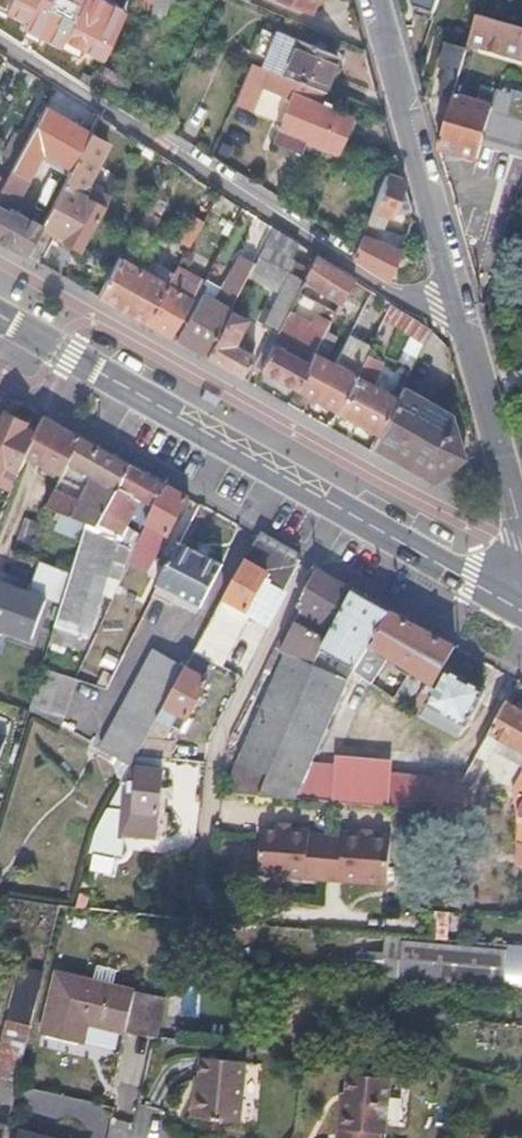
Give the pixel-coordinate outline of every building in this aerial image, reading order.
[(131,6),(163,21),(172,2),(168,0),(134,0),(131,6)] [(313,10),(316,0),(287,0),(313,10)] [(440,0),(412,0),(415,8),(435,15),(440,0)] [(499,0),(495,17),(518,23),(521,7),(499,0)] [(478,15),(470,44),(521,60),(521,29),(478,15)] [(277,35),(263,70),(324,94),(338,58),(298,41),(297,43),(277,35)] [(441,98),(452,102),(454,97),(467,51),(447,46),(440,67),(449,69),(441,98)] [(263,70),(250,65),(233,108),(252,115),(261,91),(290,103),(273,144),(301,155),(306,143),(320,108),(326,95),(324,94),(263,70)] [(498,91),(493,108),(483,144),(521,157),(521,99),(498,91)] [(454,97),(452,102),(440,149),(478,160),(483,144),(493,108),(454,97)] [(0,194),(0,240),(29,256),(42,227),(15,213),(49,151),(72,165),(87,133),(46,107),(30,137),(18,160),(7,179),(0,194)] [(350,120),(320,108),(306,143),(336,156),(350,120)] [(4,152),(18,160),(30,137),(16,130),(4,152)] [(72,165),(42,227),(65,238),(63,241),(82,250),(106,199),(84,189),(90,176),(106,142),(87,133),(72,165)] [(395,155),(373,210),(386,213),(393,215),(395,215),(410,208),(395,155)] [(155,195),(136,229),(149,236),(160,217),(158,216),(166,201),(155,195)] [(386,213),(373,210),(366,228),(378,231),(386,213)] [(177,238),(189,245),(203,219),(196,215),(193,222),(188,219),(177,238)] [(363,236),(353,259),(389,282),(402,252),(363,236)] [(261,245),(253,262),(247,275),(295,298),(303,279),(309,266),(261,245)] [(315,254),(309,266),(303,279),(342,304),(354,279),(336,267),(315,254)] [(195,351),(206,357),(230,308),(247,275),(253,262),(239,256),(216,300),(202,293),(177,341),(195,351)] [(100,296),(148,324),(176,271),(150,257),(142,271),(121,258),(100,296)] [(176,271),(148,324),(162,332),(173,338),(205,280),(179,265),(176,271)] [(230,308),(206,357),(227,369),(243,378),(254,356),(237,345),(248,319),(230,308)] [(260,369),(297,389),(326,333),(310,324),(303,336),(288,328),(282,340),(280,338),(276,345),(273,344),(260,369)] [(326,333),(297,389),(317,400),(334,364),(332,362),(324,358),(334,337),(326,333)] [(332,362),(334,364),(317,400),(338,412),(365,355),(370,345),(347,334),(332,362)] [(521,367),(521,336),(512,339),(519,368),(521,367)] [(365,355),(338,412),(380,435),(398,398),(371,383),(379,363),(365,355)] [(403,387),(398,398),(380,435),(374,448),(421,473),(436,482),(446,474),(464,460),(453,416),(403,387)] [(21,472),(27,457),(38,435),(27,430),(30,425),(8,415),(0,433),(0,462),(21,472)] [(68,463),(81,436),(46,416),(38,435),(27,457),(57,472),(54,479),(59,482),(68,463)] [(99,447),(81,436),(68,463),(87,473),(120,491),(132,465),(99,447)] [(150,475),(132,465),(120,491),(102,530),(90,525),(85,540),(74,575),(64,607),(57,627),(83,636),(109,558),(123,562),(136,540),(168,486),(161,481),(150,475)] [(90,525),(102,530),(120,491),(87,473),(83,481),(89,484),(80,500),(57,488),(48,505),(57,509),(90,525)] [(181,492),(168,486),(136,540),(158,550),(167,533),(169,534),(189,496),(181,492)] [(85,540),(90,525),(57,509),(54,518),(58,520),(56,525),(85,540)] [(26,517),(13,550),(21,553),(30,557),(43,524),(26,517)] [(265,580),(285,591),(302,560),(284,550),(273,544),(259,536),(226,596),(249,609),(265,580)] [(180,541),(156,587),(201,608),(223,564),(180,541)] [(1,583),(0,586),(0,630),(32,642),(47,601),(64,607),(74,575),(42,562),(29,594),(1,583)] [(288,651),(317,666),(353,589),(317,568),(299,604),(305,607),(284,649),(288,651)] [(391,610),(353,589),(317,666),(288,651),(242,759),(271,775),(262,797),(298,800),(314,762),(354,673),(370,646),(391,610)] [(224,600),(195,652),(223,667),(251,614),(224,600)] [(391,610),(370,646),(429,677),(437,682),(456,646),(445,640),(433,633),(391,610)] [(83,636),(57,627),(44,669),(74,679),(88,638),(83,636)] [(370,646),(354,673),(413,707),(429,677),(370,646)] [(114,755),(132,765),(137,757),(186,668),(187,666),(156,649),(101,748),(114,755)] [(186,668),(137,757),(165,759),(171,759),(172,743),(164,741),(172,728),(179,717),(186,721),(193,711),(209,682),(186,668)] [(78,681),(74,679),(44,669),(32,708),(62,727),(78,681)] [(437,682),(429,677),(413,707),(461,735),(466,725),(468,727),(486,691),(447,669),(439,683),(437,682)] [(429,812),(466,816),(470,788),(484,761),(490,762),(503,741),(521,752),(521,711),(508,702),(461,788),(431,784),(429,812)] [(179,717),(172,728),(182,734),(188,723),(186,721),(179,717)] [(8,734),(0,731),(0,759),(8,734)] [(123,781),(132,765),(114,755),(110,763),(114,765),(119,779),(123,781)] [(123,781),(97,829),(120,833),(129,778),(136,779),(138,770),(163,773),(165,759),(137,757),(132,765),(123,781)] [(314,762),(298,800),(385,808),(388,774),(388,769),(314,762)] [(157,838),(163,773),(138,770),(136,779),(129,778),(120,833),(97,829),(91,850),(123,854),(125,835),(157,838)] [(388,774),(385,808),(429,812),(431,784),(432,780),(388,774)] [(281,821),(281,828),(295,829),(295,822),(281,821)] [(265,827),(261,875),(390,885),(394,838),(380,837),(364,835),(346,834),(345,837),(312,834),(313,831),(295,829),(281,828),(265,827)] [(364,829),(364,835),(380,837),(381,830),(364,829)] [(508,869),(517,870),(518,858),(509,858),(508,869)] [(428,941),(424,981),(521,990),(521,948),(428,941)] [(7,1020),(32,1026),(44,973),(20,966),(7,1020)] [(88,1022),(127,1031),(137,990),(58,971),(44,1032),(83,1042),(88,1022)] [(164,997),(137,990),(127,1031),(154,1038),(164,997)] [(7,1020),(0,1049),(0,1102),(13,1106),(32,1026),(7,1020)] [(125,1034),(119,1075),(142,1078),(148,1038),(125,1034)] [(242,1122),(248,1061),(204,1057),(201,1090),(196,1089),(194,1118),(242,1122)] [(380,1135),(387,1136),(391,1078),(348,1074),(343,1129),(337,1129),(337,1137),(380,1137),(380,1135)] [(8,1127),(0,1125),(0,1137),(6,1137),(8,1127)]
